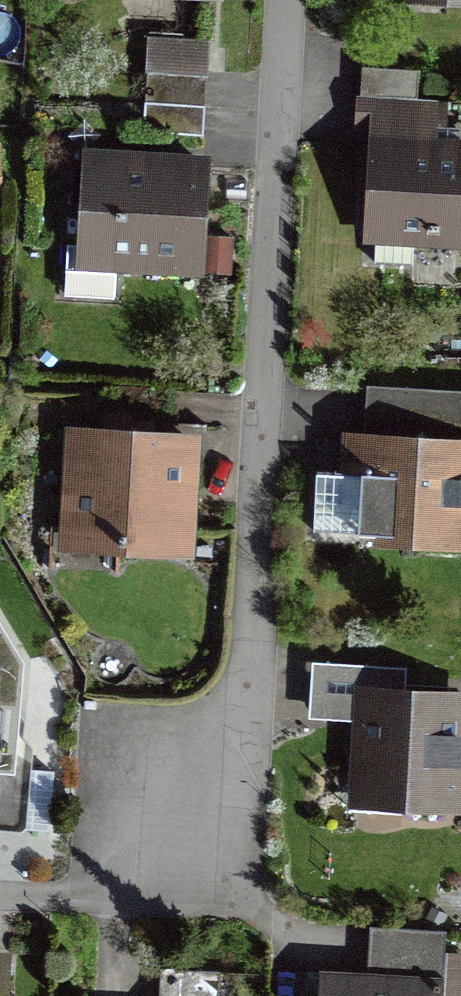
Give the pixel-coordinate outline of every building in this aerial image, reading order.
[(114,6),(219,11),(220,0),(115,0),(114,6)] [(460,13),(460,0),(378,0),(378,8),(460,13)] [(211,48),(149,43),(146,101),(208,105),(211,48)] [(418,70),(364,66),(361,94),(417,97),(418,70)] [(415,129),(417,97),(361,94),(359,126),(415,129)] [(208,105),(146,101),(144,130),(206,134),(208,105)] [(370,259),(410,262),(412,230),(460,233),(460,153),(377,148),(370,259)] [(206,168),(83,160),(75,278),(198,286),(206,168)] [(460,552),(460,395),(365,390),(362,435),(339,434),(337,473),(311,472),(308,532),(374,534),(373,548),(460,552)] [(198,446),(62,440),(56,564),(192,570),(198,446)] [(22,843),(30,761),(20,750),(28,664),(0,662),(0,842),(22,843)] [(344,821),(460,827),(460,809),(460,703),(351,698),(344,821)] [(441,981),(443,938),(369,935),(367,979),(318,977),(317,995),(441,995),(441,981)] [(11,971),(0,970),(0,995),(10,995),(11,971)] [(218,987),(159,987),(159,995),(217,995),(218,987)]
